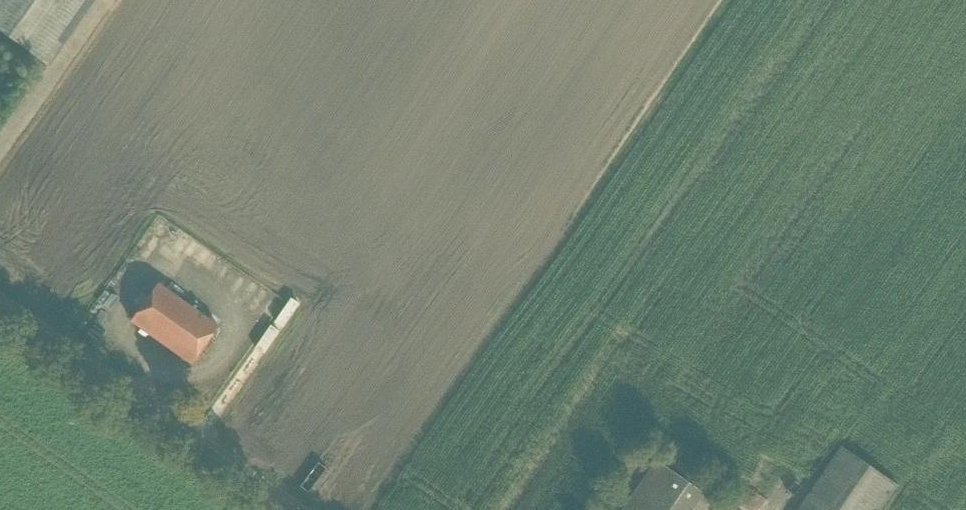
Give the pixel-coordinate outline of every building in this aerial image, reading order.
[(48,66),(95,0),(0,0),(0,32),(48,66)] [(132,321),(192,364),(203,348),(219,327),(158,284),(143,305),(132,321)] [(897,485),(842,447),(799,509),(880,509),(897,485)] [(704,493),(655,460),(621,509),(692,509),(704,493)] [(753,509),(762,509),(767,497),(751,491),(745,507),(753,509)]
